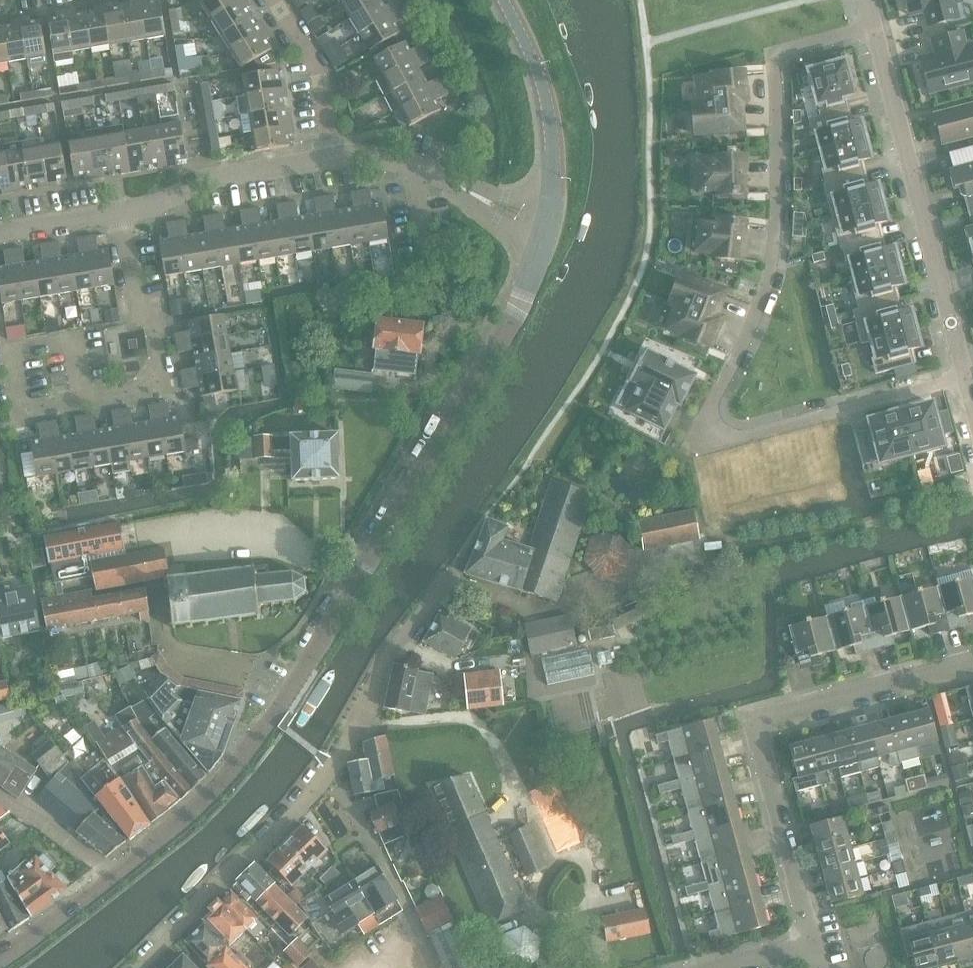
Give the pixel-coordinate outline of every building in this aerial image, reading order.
[(121,7),(128,42),(146,39),(139,0),(134,0),(130,1),(130,5),(121,7)] [(146,39),(166,36),(160,0),(150,2),(150,0),(139,0),(146,39)] [(211,19),(240,0),(206,0),(200,3),(211,19)] [(246,0),(240,0),(211,19),(220,35),(251,16),(247,10),(250,7),(246,0)] [(296,6),(297,8),(309,1),(309,0),(292,0),(296,6)] [(340,3),(350,19),(380,0),(345,0),(340,3)] [(381,0),(380,0),(350,19),(360,35),(402,8),(397,0),(396,0),(385,7),(381,0)] [(909,15),(924,11),(928,26),(959,18),(955,3),(962,2),(961,0),(905,0),(909,15)] [(113,4),(102,5),(109,45),(128,42),(121,7),(113,8),(113,4)] [(94,11),(84,13),(90,48),(109,45),(102,5),(93,7),(94,11)] [(311,5),(301,12),(308,24),(318,17),(311,5)] [(170,22),(178,21),(183,20),(181,8),(168,10),(170,22)] [(407,16),(402,8),(360,35),(370,51),(401,32),(395,23),(407,16)] [(76,10),(66,11),(73,51),(90,48),(84,13),(77,14),(76,10)] [(75,59),(73,51),(66,11),(56,13),(57,17),(48,19),(55,62),(75,59)] [(256,24),(251,16),(220,35),(230,51),(265,30),(259,22),(256,24)] [(318,17),(308,24),(314,33),(324,27),(318,17)] [(30,18),(19,19),(26,59),(46,56),(40,20),(30,22),(30,18)] [(11,25),(2,27),(8,62),(26,59),(19,19),(11,21),(11,25)] [(180,34),(178,21),(170,22),(173,35),(180,34)] [(270,39),(265,30),(230,51),(241,68),(254,60),(258,66),(276,63),(268,51),(271,49),(266,41),(270,39)] [(920,58),(929,93),(972,81),(972,44),(966,46),(962,31),(932,39),(936,54),(920,58)] [(334,36),(320,45),(327,55),(341,47),(339,44),(334,36)] [(374,59),(383,76),(383,77),(428,54),(422,45),(410,51),(405,42),(374,59)] [(175,47),(177,60),(185,59),(182,46),(175,47)] [(341,47),(327,55),(334,66),(347,58),(341,47)] [(431,62),(428,54),(383,77),(383,76),(375,80),(384,97),(424,77),(419,68),(431,62)] [(185,59),(177,60),(179,72),(187,71),(197,69),(195,58),(188,58),(185,59)] [(845,61),(809,70),(821,116),(808,119),(809,121),(848,111),(844,98),(854,95),(845,61)] [(164,70),(152,72),(153,80),(165,77),(164,70)] [(243,76),(246,98),(286,91),(284,79),(279,80),(278,71),(243,76)] [(141,82),(153,80),(152,72),(140,74),(141,82)] [(349,72),(340,76),(345,85),(354,80),(349,72)] [(741,104),(748,104),(745,72),(714,75),(714,77),(696,78),(699,104),(699,106),(741,102),(741,104)] [(128,76),(115,78),(116,86),(129,84),(128,76)] [(428,84),(424,77),(384,97),(393,113),(444,87),(440,78),(428,84)] [(109,87),(116,86),(115,78),(107,79),(109,87)] [(91,82),(78,84),(80,92),(92,90),(91,82)] [(60,95),(80,92),(78,84),(59,88),(60,95)] [(174,84),(154,87),(156,95),(175,91),(174,84)] [(137,98),(156,95),(154,87),(136,90),(137,98)] [(449,95),(444,87),(393,113),(401,128),(408,124),(410,127),(441,110),(436,102),(449,95)] [(52,89),(31,92),(33,100),(53,96),(52,89)] [(202,90),(204,104),(212,103),(210,89),(202,90)] [(136,90),(117,93),(119,101),(137,98),(136,90)] [(287,99),(286,91),(246,98),(249,115),(284,109),(283,99),(287,99)] [(22,102),(33,100),(31,92),(20,94),(22,102)] [(107,103),(119,101),(117,93),(105,95),(107,103)] [(0,97),(0,105),(10,104),(8,96),(0,97)] [(93,97),(81,99),(82,107),(95,105),(93,97)] [(63,110),(82,107),(81,99),(61,103),(63,110)] [(741,102),(699,106),(699,104),(692,105),(695,135),(743,131),(741,104),(741,102)] [(214,114),(212,103),(204,104),(206,115),(214,114)] [(935,114),(943,143),(972,135),(972,104),(935,114)] [(47,105),(34,107),(35,115),(48,113),(47,105)] [(24,117),(35,115),(34,107),(23,109),(24,117)] [(249,115),(240,117),(243,135),(252,134),(292,127),(290,116),(285,117),(284,109),(249,115)] [(0,113),(0,121),(12,119),(11,111),(0,113)] [(801,111),(793,111),(794,125),(801,122),(801,111)] [(848,111),(809,121),(813,136),(817,135),(821,151),(866,140),(861,121),(851,124),(848,111)] [(162,127),(161,127),(168,166),(177,165),(177,161),(187,159),(179,116),(160,119),(162,127)] [(366,117),(355,123),(358,131),(370,125),(366,117)] [(123,125),(104,128),(112,172),(121,170),(122,174),(131,173),(124,133),(125,133),(123,125)] [(208,127),(210,141),(218,140),(215,126),(208,127)] [(158,168),(168,166),(161,127),(143,130),(149,165),(157,164),(158,168)] [(293,136),(292,127),(252,134),(255,152),(290,146),(289,136),(293,136)] [(103,173),(112,172),(104,128),(87,131),(95,179),(104,177),(103,173)] [(140,167),(149,165),(143,130),(125,133),(124,133),(131,173),(141,171),(140,167)] [(85,181),(95,179),(87,131),(67,135),(74,178),(84,176),(85,181)] [(39,188),(48,187),(41,147),(42,147),(41,139),(21,142),(29,186),(38,184),(39,188)] [(219,150),(218,140),(210,141),(212,152),(219,150)] [(871,158),(866,140),(821,151),(826,168),(822,169),(825,183),(823,183),(824,184),(865,174),(861,161),(871,158)] [(20,187),(29,186),(21,142),(3,145),(12,193),(21,191),(20,187)] [(61,144),(42,147),(41,147),(48,187),(58,185),(57,181),(67,179),(61,144)] [(12,193),(3,145),(0,146),(0,190),(1,190),(2,195),(12,193)] [(746,195),(745,157),(714,158),(715,161),(697,162),(698,193),(716,192),(716,196),(746,195)] [(970,209),(972,208),(972,164),(950,170),(954,188),(964,186),(970,209)] [(883,202),(878,184),(868,187),(865,174),(824,184),(832,216),(883,202)] [(370,190),(361,191),(370,242),(388,239),(382,204),(373,206),(370,190)] [(353,209),(345,210),(351,245),(370,242),(361,191),(351,193),(353,209)] [(333,196),(324,197),(333,249),(351,245),(345,210),(336,212),(333,196)] [(316,215),(308,216),(314,252),(333,249),(324,197),(314,199),(316,215)] [(295,202),(287,204),(295,255),(314,252),(308,216),(298,218),(295,202)] [(888,221),(883,202),(832,216),(841,248),(842,247),(881,236),(878,224),(888,221)] [(279,221),(271,223),(277,258),(295,255),(287,204),(276,205),(279,221)] [(259,208),(250,210),(258,261),(277,258),(271,223),(261,224),(259,208)] [(242,227),(234,229),(240,265),(258,261),(250,210),(240,212),(242,227)] [(803,223),(804,213),(794,213),(793,226),(803,223)] [(222,215),(212,216),(221,268),(240,265),(234,229),(225,230),(222,215)] [(206,234),(196,235),(203,271),(221,268),(212,216),(203,218),(206,234)] [(712,257),(742,261),(746,223),(716,220),(716,223),(698,221),(695,252),(712,254),(712,257)] [(185,221),(175,223),(184,274),(203,271),(196,235),(188,237),(185,221)] [(165,277),(184,274),(175,223),(166,224),(169,240),(159,242),(165,277)] [(803,223),(793,226),(792,236),(802,237),(803,223)] [(97,236),(88,238),(96,289),(115,285),(109,250),(99,252),(97,236)] [(850,278),(899,265),(894,247),(885,249),(881,236),(842,247),(846,262),(850,260),(854,276),(850,277),(850,278)] [(81,255),(72,257),(78,292),(96,289),(88,238),(78,239),(81,255)] [(60,242),(50,244),(59,295),(78,292),(72,257),(63,258),(60,242)] [(44,262),(34,263),(40,298),(59,295),(50,244),(41,246),(44,262)] [(23,249),(13,250),(22,301),(40,298),(34,263),(26,265),(23,249)] [(22,301),(13,250),(4,252),(7,268),(0,269),(0,288),(3,305),(22,301)] [(824,252),(812,255),(814,263),(826,260),(824,252)] [(899,265),(850,278),(859,310),(898,300),(894,287),(904,284),(899,265)] [(310,269),(298,271),(300,283),(312,281),(310,269)] [(669,302),(675,305),(676,303),(716,318),(716,317),(726,292),(680,274),(669,302)] [(287,275),(280,276),(282,286),(289,285),(287,275)] [(319,275),(318,285),(330,286),(331,276),(319,275)] [(387,277),(384,282),(385,290),(397,288),(395,275),(387,277)] [(371,277),(357,279),(359,289),(373,287),(371,277)] [(244,293),(246,303),(263,301),(261,290),(244,293)] [(188,297),(169,301),(172,314),(190,311),(188,297)] [(859,311),(854,312),(862,343),(916,328),(911,310),(901,312),(898,300),(859,310),(859,311)] [(683,336),(682,338),(711,349),(722,319),(716,317),(716,318),(676,303),(675,305),(666,330),(683,336)] [(826,307),(829,318),(836,316),(833,305),(826,307)] [(91,310),(93,324),(101,322),(99,309),(91,310)] [(117,309),(104,311),(106,323),(119,321),(117,309)] [(175,334),(176,343),(228,335),(225,316),(189,322),(191,331),(175,334)] [(832,329),(839,327),(836,316),(829,318),(832,329)] [(46,334),(60,332),(58,319),(44,321),(46,334)] [(416,374),(418,354),(420,354),(423,325),(379,321),(376,348),(378,348),(376,369),(416,374)] [(25,324),(7,328),(9,340),(27,337),(28,337),(25,324)] [(921,347),(916,328),(862,343),(862,346),(872,343),(876,359),(872,360),(876,374),(915,364),(911,349),(921,347)] [(194,351),(196,360),(231,353),(228,335),(176,343),(178,353),(194,351)] [(697,375),(645,349),(611,416),(625,423),(624,425),(659,443),(678,406),(680,407),(697,375)] [(181,371),(183,381),(235,372),(231,353),(196,360),(197,368),(181,371)] [(852,375),(849,364),(841,366),(844,377),(852,375)] [(275,373),(274,365),(262,367),(263,375),(275,373)] [(371,391),(373,374),(336,370),(334,387),(371,391)] [(235,372),(183,381),(184,390),(201,387),(202,397),(204,397),(207,419),(218,418),(215,395),(247,390),(244,371),(235,372)] [(168,403),(159,405),(167,455),(186,452),(199,450),(197,439),(184,441),(181,425),(180,417),(171,419),(168,403)] [(943,446),(932,403),(901,412),(912,454),(943,446)] [(151,422),(143,424),(149,459),(167,455),(159,405),(148,406),(151,422)] [(131,409),(121,411),(130,462),(149,459),(143,424),(134,425),(131,409)] [(115,428),(105,430),(111,465),(113,475),(132,472),(130,462),(121,411),(112,413),(115,428)] [(952,411),(942,412),(946,432),(955,430),(952,411)] [(901,412),(870,420),(881,462),(912,454),(901,412)] [(94,416),(84,417),(93,468),(111,465),(105,430),(97,432),(94,416)] [(77,435),(68,436),(74,471),(93,468),(84,417),(74,419),(77,435)] [(57,422),(47,424),(56,475),(74,471),(68,436),(60,438),(57,422)] [(37,478),(56,475),(47,424),(38,425),(41,441),(31,443),(37,478)] [(255,437),(255,438),(241,439),(242,459),(274,457),(274,451),(292,450),(293,480),(339,478),(337,433),(291,436),(291,437),(273,438),(273,436),(255,437)] [(634,442),(624,460),(643,470),(652,452),(634,442)] [(869,445),(858,448),(860,456),(871,453),(869,445)] [(959,454),(947,457),(951,474),(964,470),(959,454)] [(207,474),(195,476),(197,487),(209,485),(208,484),(207,474)] [(557,600),(593,493),(553,479),(530,548),(503,540),(508,526),(488,518),(466,573),(557,600)] [(141,488),(134,489),(135,496),(142,495),(141,488)] [(645,550),(699,539),(694,510),(639,522),(645,550)] [(118,522),(43,536),(48,563),(50,563),(54,583),(55,582),(58,595),(63,594),(60,581),(93,574),(97,591),(143,582),(164,578),(164,581),(167,581),(172,622),(170,623),(170,627),(173,626),(174,629),(177,629),(176,626),(191,624),(191,627),(194,626),(194,624),(207,622),(207,625),(210,624),(209,622),(224,620),(224,623),(227,622),(227,620),(240,618),(241,621),(243,620),(243,618),(259,616),(259,618),(262,618),(261,615),(262,615),(261,608),(263,608),(263,606),(271,605),(271,607),(274,606),(273,604),(282,603),(282,605),(285,605),(284,603),(294,602),(294,604),(297,603),(296,601),(305,593),(308,594),(309,592),(306,591),(305,580),(308,578),(306,576),(304,577),(292,571),(292,569),(289,570),(290,572),(281,573),(280,571),(277,571),(278,573),(270,574),(269,572),(268,573),(267,565),(255,566),(254,564),(251,564),(252,567),(236,569),(236,566),(233,566),(233,569),(219,571),(219,568),(216,569),(217,571),(203,573),(202,570),(199,570),(200,573),(187,575),(187,572),(185,572),(184,565),(169,567),(165,547),(123,555),(122,549),(124,548),(118,522)] [(592,537),(584,561),(600,580),(626,575),(632,551),(616,533),(592,537)] [(42,550),(30,552),(34,569),(46,566),(42,550)] [(938,587),(948,623),(959,620),(961,627),(969,625),(967,615),(972,614),(972,571),(972,569),(936,579),(938,587)] [(41,631),(32,587),(13,591),(11,582),(0,584),(0,639),(41,631)] [(937,626),(948,623),(938,587),(901,597),(910,631),(928,626),(930,635),(938,633),(937,626)] [(144,588),(119,593),(123,615),(140,612),(141,620),(150,619),(144,588)] [(92,590),(72,594),(78,624),(97,620),(93,598),(92,590)] [(119,593),(93,598),(97,620),(123,615),(119,593)] [(72,594),(59,596),(65,626),(78,624),(72,594)] [(59,596),(43,599),(48,629),(65,626),(59,596)] [(874,598),(862,601),(874,643),(885,640),(887,647),(895,645),(893,635),(910,631),(901,597),(876,603),(874,598)] [(852,610),(848,611),(844,600),(824,605),(827,617),(836,651),(854,646),(856,655),(864,653),(863,646),(874,643),(862,601),(850,604),(852,610)] [(472,647),(478,635),(477,631),(441,611),(424,641),(456,658),(464,643),(472,647)] [(531,655),(577,644),(571,614),(525,625),(531,655)] [(819,656),(836,651),(827,617),(789,627),(799,664),(811,660),(813,667),(821,665),(819,656)] [(613,628),(589,632),(591,642),(615,637),(613,628)] [(590,650),(541,659),(546,684),(595,674),(590,650)] [(143,651),(133,653),(135,661),(145,659),(143,651)] [(113,657),(114,668),(128,666),(126,655),(113,657)] [(64,668),(56,670),(59,686),(76,682),(75,680),(73,668),(72,662),(64,664),(64,668)] [(102,676),(99,664),(99,663),(86,666),(88,677),(89,679),(89,680),(102,676)] [(434,673),(419,670),(419,668),(396,663),(386,707),(410,712),(410,710),(426,713),(434,673)] [(88,677),(86,666),(73,668),(75,680),(88,677)] [(120,685),(134,678),(126,666),(115,673),(120,685)] [(500,670),(466,674),(470,708),(504,704),(500,670)] [(169,679),(148,699),(158,712),(167,725),(209,773),(223,755),(236,720),(195,705),(181,700),(186,688),(181,687),(169,679)] [(85,694),(82,681),(76,683),(76,682),(59,686),(60,690),(65,698),(85,694)] [(10,698),(7,682),(0,684),(0,700),(10,698)] [(200,691),(195,705),(236,720),(243,699),(200,691)] [(45,701),(43,695),(24,700),(25,708),(45,701)] [(171,741),(163,730),(161,732),(149,719),(158,712),(148,699),(132,708),(142,730),(180,774),(193,789),(205,778),(171,741)] [(0,706),(0,720),(26,712),(22,700),(0,706)] [(177,804),(193,789),(180,774),(142,730),(132,708),(131,707),(116,716),(123,727),(104,738),(94,721),(84,727),(95,743),(97,742),(107,759),(105,760),(121,781),(150,824),(177,804)] [(924,711),(909,715),(917,746),(928,743),(932,755),(941,753),(928,708),(923,709),(924,711)] [(949,708),(936,712),(940,728),(953,724),(949,708)] [(893,717),(888,718),(901,764),(920,758),(917,746),(909,715),(894,719),(893,717)] [(884,721),(870,725),(878,757),(888,754),(889,757),(888,759),(890,765),(893,767),(899,765),(900,764),(901,764),(888,718),(884,720),(884,721)] [(668,741),(673,759),(720,746),(713,720),(656,735),(657,744),(668,741)] [(953,724),(940,728),(943,738),(956,734),(953,724)] [(854,728),(849,729),(861,772),(877,768),(880,767),(878,757),(870,725),(854,729),(854,728)] [(845,732),(830,736),(838,767),(839,767),(842,777),(861,772),(849,729),(844,730),(845,732)] [(383,778),(394,774),(387,739),(386,735),(364,741),(367,760),(348,763),(354,794),(385,788),(383,778)] [(814,738),(810,739),(822,785),(830,783),(827,771),(838,767),(830,736),(815,740),(814,738)] [(790,747),(798,777),(792,779),(795,792),(813,787),(822,785),(810,739),(805,741),(805,742),(790,747)] [(42,768),(61,753),(50,740),(32,756),(42,768)] [(37,771),(0,746),(0,785),(19,798),(37,771)] [(673,759),(679,780),(680,784),(727,771),(720,746),(673,759)] [(52,781),(37,798),(77,831),(107,857),(126,843),(91,812),(97,806),(86,795),(91,790),(69,763),(61,753),(42,768),(52,781)] [(964,753),(948,757),(951,767),(964,764),(966,763),(964,753)] [(151,824),(150,824),(121,781),(105,760),(87,775),(73,760),(69,763),(91,790),(130,841),(151,824)] [(964,764),(951,767),(955,781),(967,778),(964,764)] [(679,780),(668,783),(670,791),(681,788),(687,810),(733,797),(727,771),(680,784),(679,780)] [(932,773),(925,775),(926,778),(928,788),(949,782),(946,773),(933,776),(932,773)] [(470,777),(449,782),(434,786),(492,923),(526,908),(470,777)] [(915,778),(905,780),(909,793),(928,788),(926,778),(916,781),(915,778)] [(660,794),(670,791),(668,783),(657,785),(660,794)] [(906,785),(893,788),(896,796),(908,793),(906,785)] [(410,818),(403,821),(398,810),(406,807),(398,789),(375,794),(378,809),(369,812),(378,833),(379,832),(384,844),(415,831),(410,818)] [(879,791),(866,794),(869,804),(871,803),(882,800),(879,791)] [(958,795),(961,807),(972,804),(972,791),(958,795)] [(866,794),(847,800),(850,809),(865,805),(869,804),(866,794)] [(687,810),(692,831),(694,835),(740,822),(733,797),(687,810)] [(839,803),(827,806),(829,814),(841,811),(839,803)] [(961,807),(964,816),(972,814),(972,804),(961,807)] [(879,815),(890,812),(888,805),(877,808),(879,815)] [(826,806),(813,810),(815,818),(829,815),(826,806)] [(0,807),(0,819),(9,812),(0,807)] [(566,811),(544,821),(550,836),(573,826),(566,811)] [(811,826),(815,841),(847,833),(843,817),(811,826)] [(882,824),(886,839),(896,836),(892,821),(882,824)] [(692,831),(682,834),(684,842),(695,839),(700,860),(747,848),(740,822),(694,835),(692,831)] [(532,823),(511,832),(529,875),(549,867),(532,823)] [(293,837),(286,844),(310,868),(312,866),(327,851),(303,827),(302,829),(297,828),(292,833),(293,837)] [(11,844),(0,831),(0,852),(11,844)] [(815,841),(819,857),(851,848),(847,833),(815,841)] [(673,845),(684,842),(682,834),(671,836),(673,845)] [(898,843),(896,836),(886,839),(887,845),(898,843)] [(270,859),(268,861),(292,885),(307,871),(312,876),(318,871),(312,866),(310,868),(286,844),(279,851),(275,850),(270,855),(270,859)] [(700,860),(706,882),(707,886),(754,873),(747,848),(700,860)] [(819,857),(823,872),(855,863),(851,848),(819,857)] [(65,887),(69,883),(60,872),(55,877),(50,872),(55,868),(56,863),(47,854),(43,855),(38,860),(36,858),(30,864),(27,861),(8,879),(15,891),(17,889),(32,917),(67,890),(65,887)] [(892,862),(894,869),(904,866),(902,859),(892,862)] [(289,935),(307,918),(274,884),(275,883),(255,863),(237,881),(289,935)] [(823,872),(827,887),(859,878),(855,863),(823,872)] [(906,873),(904,866),(894,869),(896,876),(906,873)] [(366,897),(347,909),(357,924),(363,934),(379,925),(372,915),(398,899),(378,867),(375,869),(372,867),(366,871),(366,874),(356,880),(366,897)] [(0,872),(0,914),(7,929),(9,932),(29,919),(7,881),(5,881),(0,872)] [(706,882),(696,885),(698,893),(709,890),(714,911),(761,899),(754,873),(707,886),(706,882)] [(957,878),(959,887),(972,883),(972,874),(957,878)] [(863,894),(859,878),(827,887),(831,903),(863,894)] [(332,911),(336,916),(347,909),(366,897),(356,880),(325,899),(322,893),(320,890),(320,891),(300,902),(313,923),(332,911)] [(427,886),(425,891),(427,897),(432,899),(438,897),(440,892),(437,886),(433,884),(427,886)] [(687,896),(698,893),(696,885),(685,887),(687,896)] [(929,886),(917,889),(919,897),(931,894),(929,886)] [(295,905),(305,898),(298,888),(288,895),(295,905)] [(221,904),(246,929),(255,938),(266,928),(232,893),(221,904)] [(903,893),(892,896),(895,907),(903,905),(905,902),(903,893)] [(441,897),(417,908),(428,933),(453,922),(441,897)] [(768,925),(761,899),(714,911),(719,929),(708,932),(711,941),(768,925)] [(229,946),(246,929),(221,904),(218,900),(209,909),(212,912),(204,920),(229,946)] [(336,916),(333,917),(342,932),(345,931),(347,935),(356,929),(354,926),(357,924),(347,909),(336,916)] [(608,942),(650,933),(645,909),(603,918),(608,942)] [(965,913),(946,918),(958,962),(972,957),(972,959),(972,941),(965,913)] [(958,962),(946,918),(926,923),(938,967),(941,967),(943,967),(943,966),(958,962)] [(454,924),(453,922),(428,933),(429,935),(444,967),(474,967),(454,924)] [(926,923),(901,930),(908,958),(913,957),(916,967),(938,967),(926,923)] [(187,941),(209,964),(227,948),(204,925),(187,941)] [(500,957),(517,967),(524,967),(539,962),(542,940),(524,926),(503,935),(500,957)] [(285,951),(294,961),(299,966),(311,954),(297,939),(285,951)] [(240,961),(227,948),(209,964),(207,966),(208,967),(233,967),(240,961)] [(184,956),(172,967),(196,967),(184,956)] [(312,959),(302,967),(320,967),(312,959)]
